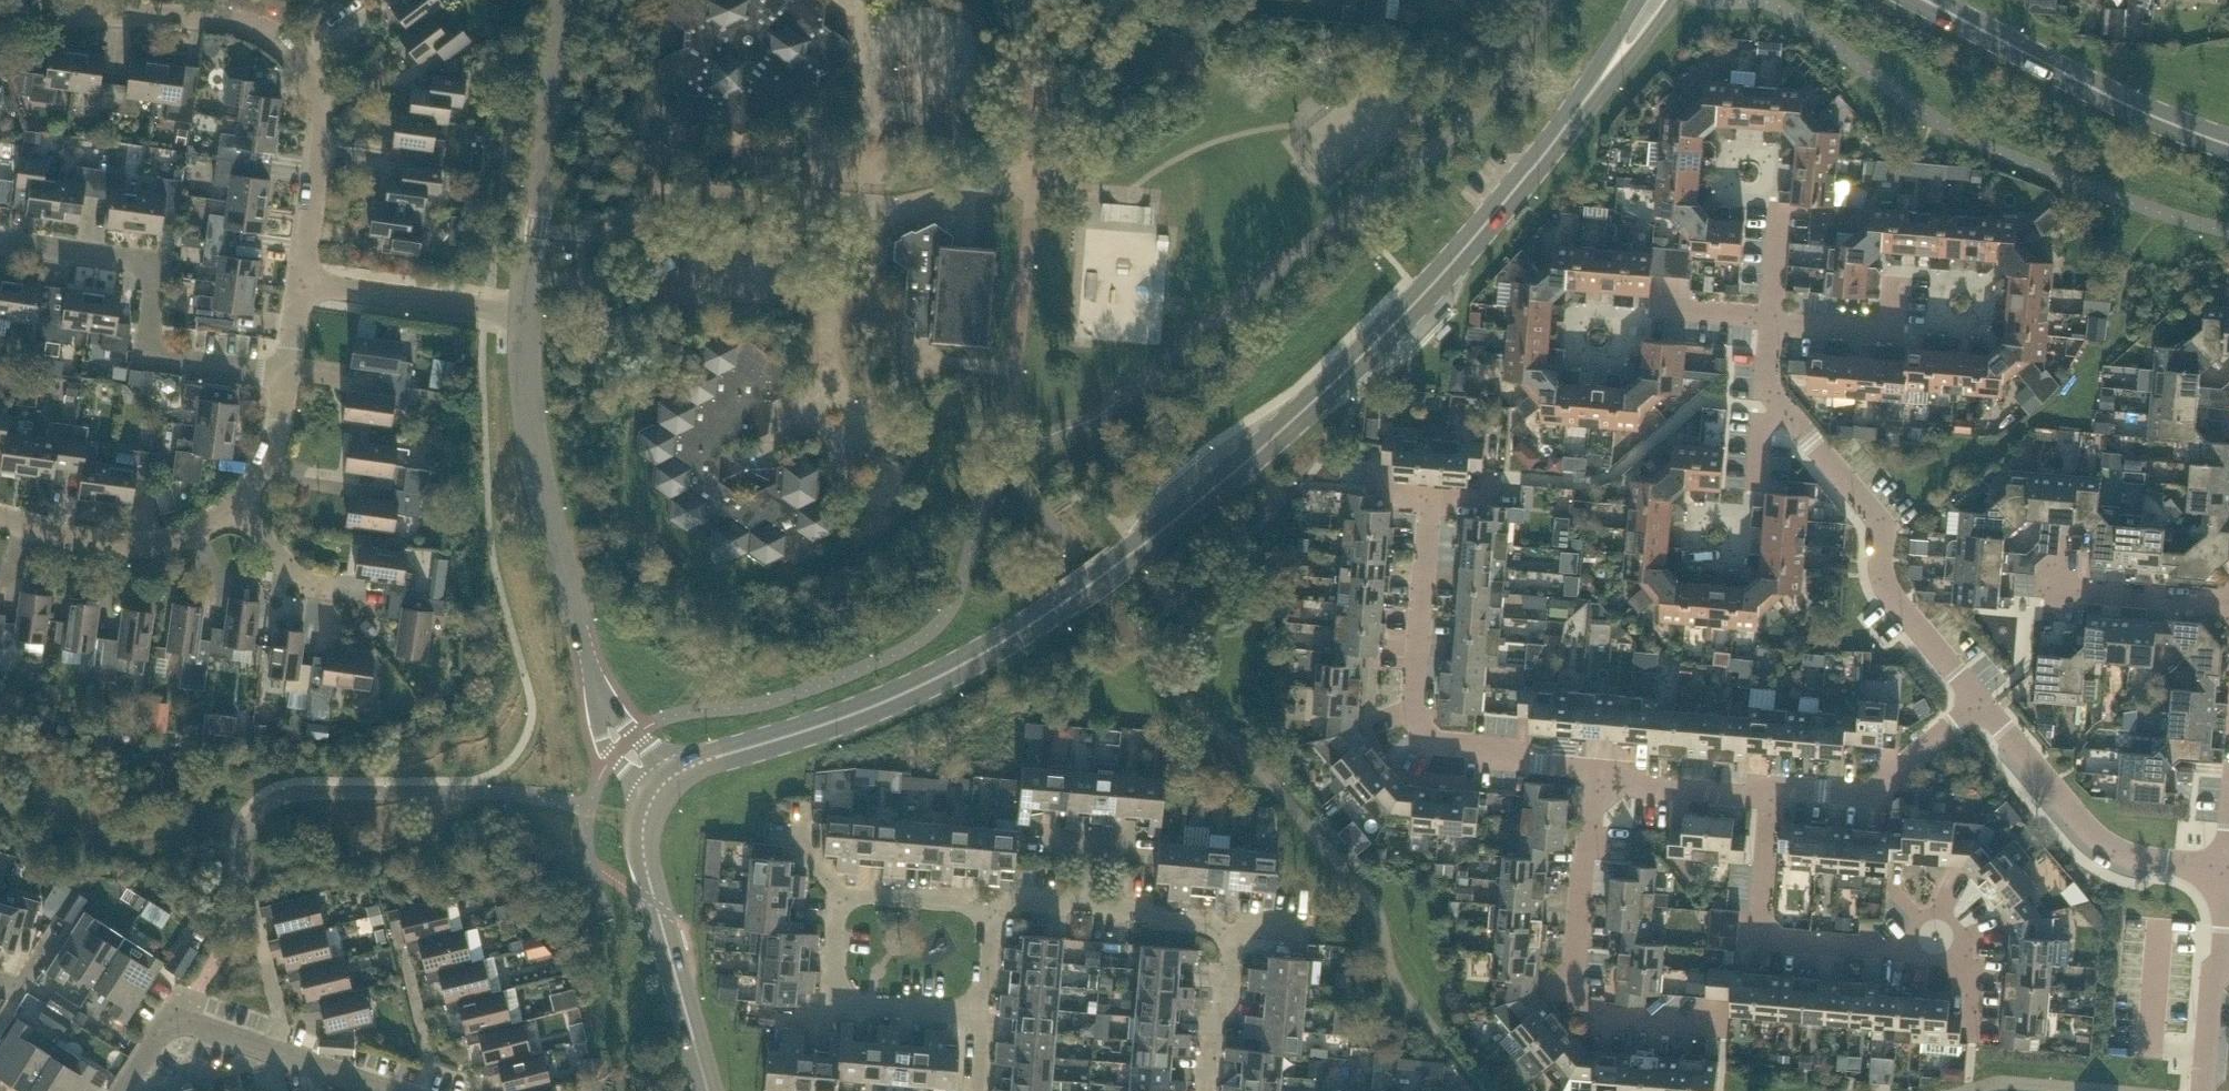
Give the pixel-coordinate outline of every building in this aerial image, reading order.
[(391,7),(409,30),(431,14),(443,4),(440,0),(400,0),(391,7)] [(667,16),(684,28),(683,48),(659,59),(658,80),(679,95),(677,111),(695,123),(714,114),(740,132),(760,123),(761,102),(779,94),(797,106),(816,97),(818,76),(847,63),(848,41),(823,23),(824,2),(821,0),(784,0),(778,3),(774,0),(668,0),(667,16)] [(455,19),(442,28),(431,14),(409,30),(400,37),(418,61),(436,47),(444,58),(470,39),(455,19)] [(73,88),(78,50),(51,46),(47,74),(33,72),(30,99),(55,103),(58,86),(73,88)] [(101,81),(105,54),(78,50),(73,88),(88,90),(85,107),(111,110),(114,83),(101,81)] [(154,99),(158,61),(131,57),(128,85),(114,83),(111,110),(136,114),(139,97),(154,99)] [(182,92),(185,65),(158,61),(154,99),(169,102),(166,118),(192,121),(195,94),(182,92)] [(274,97),(275,83),(229,76),(225,102),(241,104),(239,119),(278,125),(282,98),(274,97)] [(462,105),(465,80),(438,76),(436,90),(413,87),(409,116),(436,120),(448,121),(450,103),(462,105)] [(1678,88),(1688,100),(1700,90),(1690,78),(1678,88)] [(987,91),(988,80),(977,79),(976,90),(987,91)] [(1728,124),(1732,83),(1707,81),(1706,94),(1692,106),(1712,130),(1718,125),(1718,123),(1723,124),(1723,132),(1727,137),(1729,138),(1730,124),(1728,124)] [(1756,85),(1745,84),(1732,83),(1728,124),(1730,124),(1729,138),(1738,138),(1739,125),(1752,126),(1756,85)] [(1780,87),(1756,85),(1752,126),(1766,127),(1765,141),(1774,141),(1775,128),(1776,128),(1780,87)] [(1803,103),(1804,89),(1780,87),(1776,128),(1775,128),(1774,141),(1775,141),(1781,137),(1782,129),(1787,129),(1787,131),(1792,137),(1815,117),(1803,103)] [(1685,111),(1691,105),(1680,92),(1673,97),(1685,111)] [(1706,135),(1712,130),(1692,106),(1678,118),(1664,117),(1662,142),(1703,145),(1703,147),(1717,148),(1717,146),(1712,141),(1704,140),(1704,135),(1706,135)] [(436,120),(409,116),(398,115),(394,144),(417,147),(415,161),(442,164),(445,139),(434,138),(436,120)] [(1841,132),(1827,131),(1815,117),(1792,137),(1797,142),(1798,143),(1798,148),(1790,147),(1784,152),(1784,154),(1797,155),(1797,153),(1839,157),(1841,132)] [(274,152),(278,125),(239,119),(237,134),(221,132),(217,157),(245,161),(247,148),(274,152)] [(1703,147),(1703,145),(1662,142),(1660,166),(1701,169),(1703,156),(1716,157),(1717,148),(1703,147)] [(479,165),(481,153),(473,152),(471,164),(479,165)] [(1837,181),(1839,157),(1797,153),(1797,155),(1784,154),(1783,162),(1797,163),(1795,177),(1837,181)] [(44,177),(46,161),(21,157),(14,200),(28,202),(26,214),(53,218),(59,179),(44,177)] [(243,175),(245,161),(217,157),(214,183),(230,185),(228,200),(267,206),(270,178),(243,175)] [(98,196),(101,168),(76,165),(74,181),(59,179),(53,218),(80,222),(84,194),(98,196)] [(438,193),(441,169),(414,165),(412,178),(389,175),(385,204),(413,208),(424,209),(426,192),(438,193)] [(1700,183),(1701,169),(1660,166),(1658,190),(1699,193),(1699,192),(1713,193),(1713,184),(1700,183)] [(125,188),(127,172),(101,168),(98,196),(111,198),(107,225),(134,229),(140,190),(125,188)] [(1844,171),(1845,194),(1867,194),(1866,171),(1844,171)] [(179,207),(182,180),(157,176),(154,192),(140,190),(134,229),(161,233),(165,205),(179,207)] [(1834,205),(1835,204),(1837,181),(1795,177),(1794,191),(1781,190),(1780,201),(1813,204),(1834,205)] [(1699,192),(1699,193),(1658,190),(1656,214),(1670,215),(1682,230),(1705,210),(1700,204),(1698,204),(1699,198),(1707,199),(1713,194),(1713,193),(1699,192)] [(1166,317),(1172,229),(1158,228),(1160,195),(1109,192),(1108,212),(1089,211),(1082,327),(1152,332),(1153,316),(1166,317)] [(263,233),(267,206),(228,200),(226,215),(210,213),(206,238),(233,242),(235,229),(263,233)] [(413,208),(385,204),(374,203),(370,232),(394,235),(392,249),(418,252),(422,228),(411,226),(413,208)] [(1835,204),(1834,205),(1813,204),(1812,217),(1840,220),(1841,204),(1835,204)] [(1722,218),(1723,205),(1721,205),(1716,210),(1715,218),(1710,217),(1710,215),(1705,210),(1682,230),(1694,244),(1693,249),(1693,257),(1694,258),(1717,259),(1720,218),(1722,218)] [(1731,219),(1732,206),(1723,205),(1722,218),(1720,218),(1717,259),(1742,262),(1745,220),(1731,219)] [(1894,250),(1898,209),(1873,207),(1872,221),(1858,233),(1877,256),(1883,251),(1883,250),(1889,250),(1888,258),(1893,264),(1895,264),(1896,251),(1894,250)] [(1918,252),(1921,211),(1898,209),(1894,250),(1896,251),(1895,264),(1903,265),(1904,251),(1918,252)] [(1945,213),(1921,211),(1918,252),(1932,254),(1931,267),(1941,268),(1945,213)] [(1966,256),(1969,215),(1945,213),(1941,268),(1951,269),(1952,255),(1966,256)] [(1990,259),(1993,217),(1969,215),(1966,256),(1979,258),(1978,271),(1987,272),(1988,258),(1990,259)] [(1839,232),(1839,231),(1840,220),(1812,217),(1811,230),(1839,232)] [(2016,233),(2018,219),(1993,217),(1990,259),(1988,258),(1987,272),(1989,272),(1994,267),(1995,259),(2000,259),(2000,261),(2005,267),(2028,247),(2016,233)] [(952,243),(953,235),(934,222),(895,241),(893,258),(907,267),(904,312),(915,320),(914,335),(919,338),(921,335),(930,336),(929,337),(932,337),(931,342),(990,346),(997,246),(952,243)] [(1838,244),(1839,232),(1811,230),(1810,243),(1830,245),(1830,244),(1838,244)] [(1877,256),(1858,233),(1839,231),(1839,232),(1838,244),(1830,244),(1830,245),(1828,268),(1869,271),(1869,273),(1882,274),(1882,273),(1877,267),(1869,266),(1870,261),(1872,261),(1877,256)] [(649,251),(650,236),(633,235),(632,250),(649,251)] [(1669,247),(1670,237),(1655,235),(1654,246),(1655,246),(1669,247)] [(232,256),(233,242),(206,238),(202,264),(219,266),(217,281),(255,286),(259,259),(232,256)] [(1535,259),(1541,254),(1533,244),(1527,249),(1535,259)] [(1578,288),(1582,247),(1557,244),(1556,258),(1548,265),(1543,259),(1537,264),(1542,270),(1562,294),(1567,289),(1567,287),(1573,287),(1572,295),(1577,301),(1579,301),(1580,288),(1578,288)] [(1669,247),(1655,246),(1654,246),(1653,253),(1654,253),(1652,274),(1666,275),(1669,247)] [(1602,290),(1606,249),(1582,247),(1578,288),(1580,288),(1579,301),(1587,302),(1588,289),(1602,290)] [(1681,248),(1680,248),(1669,247),(1666,275),(1679,276),(1681,248)] [(2054,262),(2040,261),(2028,247),(2005,267),(2010,273),(2012,273),(2011,278),(2003,278),(1997,282),(1997,284),(2011,285),(2011,283),(2052,287),(2054,262)] [(1693,257),(1693,249),(1681,248),(1679,276),(1692,277),(1694,258),(1693,257)] [(1625,305),(1630,251),(1606,249),(1602,290),(1616,291),(1615,304),(1625,305)] [(1654,253),(1653,253),(1630,251),(1625,305),(1635,306),(1636,293),(1651,294),(1652,274),(1654,253)] [(1869,273),(1869,271),(1828,268),(1826,293),(1867,296),(1868,282),(1881,283),(1882,274),(1869,273)] [(1556,298),(1562,294),(1542,270),(1528,282),(1514,281),(1512,305),(1553,309),(1553,310),(1567,311),(1567,310),(1562,304),(1554,304),(1554,298),(1556,298)] [(13,279),(0,277),(0,317),(8,318),(13,279)] [(37,311),(40,283),(13,279),(8,318),(23,320),(21,336),(46,340),(50,312),(37,311)] [(251,313),(255,286),(217,281),(215,296),(198,294),(195,319),(222,323),(224,309),(251,313)] [(2050,311),(2052,287),(2011,283),(2011,285),(1997,284),(1997,292),(2010,294),(2009,307),(2050,311)] [(89,329),(94,291),(67,287),(63,314),(50,312),(46,340),(71,343),(74,327),(89,329)] [(117,322),(121,294),(94,291),(89,329),(104,331),(101,348),(127,351),(131,324),(117,322)] [(2226,345),(2228,306),(2205,304),(2204,327),(2192,337),(2213,363),(2223,354),(2218,348),(2221,345),(2226,345)] [(1553,310),(1553,309),(1512,305),(1510,329),(1551,333),(1552,319),(1566,320),(1567,311),(1553,310)] [(2048,335),(2050,311),(2009,307),(2008,321),(1994,320),(1994,329),(2007,330),(2007,331),(2048,335)] [(1480,325),(1481,312),(1472,311),(1471,325),(1480,325)] [(1550,347),(1551,333),(1510,329),(1508,353),(1549,357),(1549,355),(1563,356),(1563,348),(1550,347)] [(2007,331),(2007,330),(1994,329),(1993,330),(1998,336),(2006,337),(2006,342),(2004,342),(1998,347),(2018,370),(2032,358),(2046,359),(2048,335),(2007,331)] [(748,339),(738,343),(721,331),(701,340),(699,361),(680,370),(678,391),(659,400),(657,421),(638,430),(636,452),(654,464),(652,485),(669,497),(667,518),(685,531),(705,522),(712,527),(710,548),(712,549),(712,558),(719,563),(727,559),(729,561),(748,552),(765,564),(784,555),(793,561),(813,551),(814,541),(833,532),(835,510),(817,498),(820,466),(802,454),(777,465),(775,492),(767,496),(758,490),(743,496),(730,487),(725,490),(718,485),(721,443),(739,435),(748,441),(768,432),(769,420),(765,416),(766,400),(770,400),(780,396),(783,363),(748,339)] [(1906,401),(1906,402),(1928,403),(1929,390),(1930,390),(1935,335),(1925,334),(1924,348),(1909,347),(1908,360),(1909,360),(1907,388),(1906,401)] [(1944,349),(1945,336),(1935,335),(1930,390),(1954,392),(1958,351),(1944,349)] [(399,360),(402,342),(356,336),(352,364),(383,369),(381,382),(409,385),(413,362),(399,360)] [(2204,371),(2213,363),(2192,337),(2180,347),(2157,345),(2155,369),(2194,372),(2194,367),(2198,364),(2204,371)] [(1980,352),(1981,339),(1972,338),(1971,352),(1958,351),(1954,392),(1978,394),(1982,353),(1980,352)] [(1988,345),(1983,339),(1981,339),(1980,352),(1982,353),(1978,394),(2003,396),(2004,382),(2018,370),(1998,347),(1992,351),(1992,353),(1987,353),(1988,345)] [(1687,344),(1652,341),(1646,340),(1644,355),(1631,354),(1630,362),(1644,363),(1643,365),(1685,368),(1687,344)] [(1834,395),(1839,341),(1828,340),(1827,353),(1813,352),(1809,393),(1834,395)] [(1848,355),(1849,341),(1839,341),(1834,395),(1858,397),(1861,356),(1848,355)] [(1882,399),(1886,344),(1876,344),(1875,357),(1861,356),(1858,397),(1882,399)] [(1895,359),(1896,345),(1886,344),(1882,399),(1906,401),(1907,388),(1909,360),(1908,360),(1895,359)] [(1549,355),(1549,357),(1508,353),(1506,378),(1520,379),(1532,393),(1555,374),(1550,368),(1548,368),(1549,362),(1557,363),(1563,358),(1563,356),(1549,355)] [(434,357),(430,388),(450,391),(454,360),(434,357)] [(1643,365),(1644,363),(1630,362),(1630,364),(1635,370),(1643,370),(1643,376),(1641,376),(1635,380),(1655,404),(1669,392),(1683,393),(1685,368),(1643,365)] [(135,391),(139,369),(131,368),(128,383),(135,391)] [(1572,382),(1573,369),(1572,368),(1566,374),(1565,382),(1560,381),(1560,379),(1555,374),(1532,393),(1517,406),(1527,418),(1542,405),(1544,407),(1543,421),(1567,423),(1570,382),(1572,382)] [(1581,383),(1582,369),(1573,369),(1572,382),(1570,382),(1567,423),(1591,425),(1594,384),(1581,383)] [(2193,381),(2194,372),(2155,369),(2153,391),(2211,396),(2212,386),(2200,385),(2201,381),(2193,381)] [(1617,386),(1618,373),(1609,372),(1608,385),(1594,384),(1591,425),(1615,427),(1618,386),(1617,386)] [(1624,379),(1620,373),(1618,373),(1617,386),(1618,386),(1615,427),(1639,429),(1641,416),(1655,404),(1635,380),(1629,385),(1629,387),(1624,386),(1624,379)] [(2023,393),(2033,403),(2050,387),(2040,377),(2023,393)] [(211,399),(213,386),(186,382),(182,408),(199,410),(196,425),(235,430),(239,403),(211,399)] [(406,409),(409,385),(381,382),(379,395),(348,390),(344,418),(390,424),(393,407),(406,409)] [(2210,406),(2211,396),(2153,391),(2151,414),(2190,417),(2191,408),(2198,408),(2199,405),(2210,406)] [(2127,401),(2125,412),(2148,416),(2150,405),(2127,401)] [(4,442),(0,469),(27,473),(32,435),(31,434),(33,421),(20,419),(19,419),(20,416),(0,413),(0,441),(4,442)] [(2189,426),(2190,417),(2151,414),(2149,437),(2181,439),(2187,447),(2203,433),(2197,427),(2189,426)] [(2041,431),(2059,432),(2059,418),(2042,417),(2041,431)] [(2224,420),(2215,419),(2210,418),(2209,428),(2223,429),(2224,420)] [(69,468),(73,440),(75,424),(50,420),(47,437),(32,435),(27,473),(54,477),(56,466),(69,468)] [(1972,431),(1973,421),(1958,420),(1957,429),(1972,431)] [(1484,434),(1485,423),(1476,422),(1475,434),(1484,434)] [(73,440),(69,468),(82,469),(78,497),(105,501),(110,462),(96,460),(98,444),(86,442),(88,426),(75,424),(73,440)] [(231,457),(235,430),(196,425),(194,440),(178,438),(172,478),(200,482),(204,453),(231,457)] [(1853,437),(1854,429),(1842,428),(1841,436),(1853,437)] [(1875,438),(1876,430),(1864,429),(1863,437),(1875,438)] [(1420,480),(1424,436),(1386,433),(1384,462),(1397,463),(1396,478),(1420,480)] [(1444,487),(1448,433),(1445,433),(1444,438),(1424,436),(1420,480),(1436,482),(1436,486),(1444,487)] [(1451,439),(1452,433),(1448,433),(1444,487),(1452,488),(1452,483),(1469,484),(1470,469),(1473,441),(1451,439)] [(2209,440),(2203,433),(2187,447),(2193,453),(2192,462),(2228,465),(2228,442),(2209,440)] [(394,464),(396,447),(350,440),(346,468),(377,473),(375,486),(384,487),(422,492),(427,493),(430,469),(394,464)] [(1484,471),(1486,442),(1473,441),(1470,469),(1484,471)] [(1698,487),(1701,446),(1677,444),(1676,457),(1661,469),(1681,493),(1687,488),(1687,486),(1692,486),(1692,494),(1697,500),(1698,500),(1699,487),(1698,487)] [(436,462),(445,455),(438,445),(428,452),(436,462)] [(1722,489),(1726,448),(1701,446),(1698,487),(1699,487),(1698,500),(1707,501),(1708,488),(1722,489)] [(150,479),(153,452),(128,448),(125,464),(110,462),(105,501),(132,505),(136,477),(150,479)] [(2156,459),(2155,471),(2175,473),(2177,462),(2156,459)] [(2146,475),(2147,463),(2131,461),(2130,474),(2146,475)] [(2192,462),(2190,485),(2228,488),(2228,465),(2192,462)] [(1675,497),(1681,493),(1661,469),(1647,481),(1633,480),(1631,505),(1673,508),(1672,510),(1686,511),(1686,509),(1681,503),(1673,503),(1674,497),(1675,497)] [(2008,492),(1996,502),(2018,528),(2028,519),(2022,513),(2025,510),(2030,510),(2033,471),(2010,469),(2008,492)] [(2051,531),(2056,473),(2033,471),(2030,510),(2039,511),(2038,518),(2042,519),(2041,530),(2051,531)] [(2075,514),(2078,475),(2056,473),(2051,531),(2061,531),(2062,520),(2065,521),(2066,513),(2075,514)] [(2099,509),(2100,504),(2102,477),(2078,475),(2075,514),(2084,515),(2084,522),(2089,529),(2105,516),(2099,509)] [(1816,497),(1818,482),(1790,480),(1789,493),(1769,492),(1767,506),(1754,505),(1753,515),(1808,520),(1810,496),(1816,497)] [(2190,485),(2188,509),(2211,511),(2211,510),(2228,511),(2228,502),(2228,488),(2190,485)] [(418,515),(422,492),(384,487),(382,500),(351,496),(347,524),(393,530),(396,512),(418,515)] [(162,511),(174,508),(170,490),(158,494),(162,511)] [(1378,495),(1361,493),(1349,492),(1348,506),(1377,508),(1378,495)] [(2008,536),(2018,528),(1996,502),(1984,512),(1961,510),(1959,534),(1998,537),(1999,532),(2002,530),(2008,536)] [(1524,507),(1501,505),(1484,504),(1483,517),(1511,519),(1523,520),(1524,507)] [(2116,563),(2120,524),(2121,506),(2100,504),(2099,509),(2105,516),(2089,529),(2095,536),(2092,578),(2106,579),(2107,562),(2116,563)] [(1672,510),(1673,508),(1631,505),(1629,528),(1671,532),(1672,518),(1685,519),(1686,511),(1672,510)] [(1392,509),(1377,508),(1348,506),(1347,527),(1341,526),(1341,530),(1395,535),(1395,526),(1391,526),(1392,509)] [(1313,524),(1315,510),(1306,509),(1304,523),(1313,524)] [(2228,511),(2211,510),(2211,511),(2209,532),(2197,542),(2219,567),(2228,559),(2228,520),(2227,520),(2228,511)] [(2120,524),(2116,563),(2125,564),(2124,581),(2137,582),(2142,526),(2143,514),(2120,513),(2120,524)] [(1806,544),(1808,520),(1753,515),(1752,525),(1766,526),(1765,540),(1806,544)] [(1511,519),(1483,517),(1467,516),(1466,532),(1462,532),(1461,540),(1515,545),(1515,541),(1510,541),(1511,519)] [(1918,525),(1915,549),(1945,553),(1946,545),(1927,543),(1929,526),(1918,525)] [(2164,550),(2166,528),(2142,526),(2137,582),(2151,583),(2152,566),(2162,567),(2163,550),(2164,550)] [(1669,546),(1671,532),(1629,528),(1627,552),(1669,556),(1669,554),(1682,556),(1683,547),(1669,546)] [(1394,542),(1395,535),(1341,530),(1341,533),(1346,534),(1344,554),(1388,558),(1389,542),(1394,542)] [(2082,548),(2083,534),(2074,533),(2072,548),(2082,548)] [(1949,544),(1948,555),(1957,556),(2015,561),(2016,551),(2005,550),(2005,547),(1997,546),(1998,537),(1959,534),(1959,539),(1955,539),(1952,540),(1949,544)] [(1582,548),(1583,539),(1573,538),(1573,548),(1582,548)] [(1309,551),(1309,550),(1310,540),(1301,539),(1300,550),(1309,551)] [(1514,548),(1515,545),(1461,540),(1460,548),(1465,549),(1463,564),(1507,568),(1509,548),(1514,548)] [(1804,568),(1806,544),(1765,540),(1763,554),(1750,553),(1749,561),(1763,562),(1763,564),(1804,568)] [(2206,578),(2219,567),(2197,542),(2185,552),(2164,550),(2163,550),(2162,567),(2171,568),(2170,575),(2206,578)] [(403,571),(406,553),(360,547),(356,575),(387,579),(385,592),(391,593),(414,596),(415,583),(417,572),(403,571)] [(1581,551),(1562,550),(1560,570),(1580,571),(1581,551)] [(1669,554),(1669,556),(1627,552),(1625,577),(1639,578),(1645,586),(1629,599),(1635,606),(1674,573),(1669,567),(1667,567),(1668,561),(1676,562),(1682,557),(1682,556),(1669,554)] [(1387,574),(1388,558),(1344,554),(1342,575),(1337,574),(1337,578),(1390,582),(1391,574),(1387,574)] [(2015,561),(1957,556),(1948,555),(1946,578),(1955,579),(1995,582),(1996,573),(2003,574),(2003,570),(2014,571),(2015,561)] [(1763,564),(1763,562),(1749,561),(1749,563),(1754,569),(1762,569),(1762,575),(1760,575),(1754,579),(1774,603),(1788,591),(1802,592),(1804,568),(1763,564)] [(1842,571),(1842,563),(1831,562),(1831,570),(1842,571)] [(1506,588),(1507,568),(1463,564),(1462,580),(1457,580),(1457,588),(1511,592),(1511,589),(1506,588)] [(1691,581),(1692,568),(1690,568),(1685,573),(1684,581),(1679,580),(1679,578),(1674,573),(1635,606),(1640,612),(1656,599),(1663,606),(1662,620),(1686,622),(1689,581),(1691,581)] [(1689,581),(1686,622),(1706,624),(1704,638),(1708,638),(1709,638),(1710,624),(1711,617),(1713,583),(1700,582),(1701,569),(1692,568),(1691,581),(1689,581)] [(1710,624),(1709,638),(1712,638),(1714,625),(1734,626),(1737,585),(1736,585),(1737,572),(1728,571),(1727,584),(1713,583),(1711,617),(1710,624)] [(1743,578),(1739,572),(1737,572),(1736,585),(1737,585),(1734,626),(1758,628),(1759,615),(1774,603),(1754,579),(1748,584),(1748,586),(1743,586),(1743,578)] [(1390,590),(1390,582),(1337,578),(1337,581),(1342,582),(1340,602),(1384,606),(1385,590),(1390,590)] [(1994,591),(1995,582),(1955,579),(1953,602),(2011,607),(2012,596),(2001,595),(2001,592),(1994,591)] [(415,583),(414,596),(432,598),(434,585),(415,583)] [(1510,596),(1511,592),(1457,588),(1456,596),(1461,596),(1459,612),(1503,616),(1505,596),(1510,596)] [(0,655),(0,670),(7,671),(20,658),(21,651),(24,652),(26,638),(44,641),(50,595),(22,591),(18,622),(5,621),(1,647),(1,649),(0,655)] [(432,598),(414,596),(391,593),(388,616),(402,618),(397,653),(425,657),(431,612),(444,614),(446,600),(432,598)] [(252,647),(259,601),(230,597),(226,629),(213,627),(211,640),(209,655),(233,658),(234,644),(252,647)] [(67,629),(64,647),(82,649),(81,653),(80,663),(78,676),(101,679),(103,666),(104,662),(105,650),(107,638),(94,636),(99,605),(70,601),(67,629)] [(1592,601),(1591,622),(1612,624),(1612,615),(1601,602),(1592,601)] [(1383,622),(1384,606),(1340,602),(1338,622),(1333,622),(1333,625),(1386,630),(1387,622),(1383,622)] [(2102,621),(2104,603),(2090,602),(2086,644),(2079,650),(2093,666),(2099,660),(2108,661),(2112,621),(2102,621)] [(198,638),(203,607),(174,603),(168,649),(186,651),(184,665),(208,668),(209,655),(211,640),(198,638)] [(2131,662),(2136,606),(2122,605),(2121,622),(2112,621),(2108,661),(2131,662)] [(2147,624),(2149,607),(2136,606),(2131,662),(2154,664),(2156,642),(2157,625),(2147,624)] [(103,666),(101,679),(115,681),(117,668),(126,669),(128,655),(146,658),(148,640),(152,612),(124,608),(120,639),(107,638),(105,650),(104,662),(103,666)] [(1502,636),(1503,616),(1459,612),(1458,628),(1453,628),(1453,636),(1507,640),(1507,637),(1502,636)] [(367,636),(374,629),(364,619),(357,625),(367,636)] [(2213,634),(2203,622),(2166,619),(2166,626),(2157,625),(2156,642),(2177,644),(2188,656),(2213,634)] [(1386,638),(1386,630),(1333,625),(1332,629),(1338,629),(1336,650),(1365,653),(1380,654),(1381,638),(1386,638)] [(299,663),(304,631),(276,628),(269,673),(287,676),(285,689),(308,692),(312,665),(299,663)] [(2075,630),(2074,630),(2065,629),(2064,643),(2083,645),(2084,633),(2075,632),(2075,630)] [(1561,643),(1561,635),(1549,634),(1549,642),(1561,643)] [(2221,683),(2224,646),(2213,634),(2188,656),(2198,668),(2196,689),(2213,691),(2213,682),(2221,683)] [(1506,644),(1507,640),(1453,636),(1452,644),(1457,644),(1455,659),(1455,660),(1488,663),(1488,664),(1499,665),(1501,643),(1506,644)] [(2050,654),(2051,643),(2041,642),(2036,700),(2059,702),(2062,663),(2053,662),(2054,654),(2050,654)] [(1365,653),(1336,650),(1335,663),(1320,661),(1318,686),(1362,690),(1365,653)] [(1872,666),(1873,651),(1856,650),(1855,665),(1872,666)] [(2086,672),(2093,666),(2079,650),(2072,656),(2072,663),(2062,663),(2059,702),(2083,704),(2086,672)] [(369,687),(373,659),(327,653),(325,667),(312,665),(308,692),(305,714),(319,716),(319,712),(329,713),(334,682),(369,687)] [(1455,660),(1455,659),(1444,658),(1443,675),(1438,674),(1438,682),(1491,687),(1492,683),(1486,683),(1488,664),(1488,663),(1455,660)] [(1491,691),(1491,687),(1438,682),(1437,690),(1441,691),(1440,708),(1469,710),(1484,711),(1486,690),(1491,691)] [(1580,739),(1584,686),(1581,685),(1580,691),(1560,689),(1556,733),(1572,734),(1572,739),(1580,739)] [(1358,727),(1362,690),(1318,686),(1316,711),(1331,713),(1329,737),(1358,727)] [(1560,689),(1524,686),(1522,686),(1519,715),(1533,716),(1531,731),(1556,733),(1560,689)] [(1587,691),(1588,686),(1584,686),(1580,739),(1588,740),(1588,736),(1604,737),(1608,693),(1587,691)] [(2196,689),(2173,687),(2171,711),(2228,715),(2228,702),(2212,700),(2213,691),(2196,689)] [(1627,743),(1632,690),(1629,689),(1628,695),(1608,693),(1604,737),(1620,738),(1619,743),(1627,743)] [(1635,695),(1636,690),(1632,690),(1627,743),(1635,744),(1636,740),(1651,741),(1652,741),(1655,708),(1656,708),(1657,697),(1635,695)] [(1898,732),(1901,703),(1861,700),(1860,715),(1861,715),(1859,743),(1884,746),(1885,731),(1898,732)] [(1771,756),(1776,702),(1772,702),(1772,707),(1751,705),(1750,716),(1751,716),(1748,749),(1749,749),(1764,751),(1763,755),(1771,756)] [(1779,708),(1779,702),(1776,702),(1771,756),(1779,756),(1780,752),(1796,753),(1799,709),(1779,708)] [(1674,758),(1679,705),(1675,704),(1675,710),(1656,708),(1655,708),(1652,741),(1651,741),(1650,752),(1667,753),(1666,758),(1674,758)] [(1682,710),(1682,705),(1679,705),(1674,758),(1682,759),(1683,755),(1699,756),(1703,712),(1682,710)] [(1819,760),(1824,706),(1820,706),(1820,711),(1799,709),(1796,753),(1811,755),(1811,759),(1819,760)] [(1827,712),(1827,706),(1824,706),(1819,760),(1827,760),(1827,756),(1844,757),(1846,742),(1848,714),(1827,712)] [(1468,723),(1469,710),(1440,708),(1439,721),(1468,723)] [(1723,763),(1727,709),(1724,709),(1723,714),(1703,712),(1699,756),(1715,758),(1715,762),(1723,763)] [(1730,715),(1731,709),(1727,709),(1723,763),(1731,763),(1731,759),(1748,760),(1749,749),(1748,749),(1751,716),(1750,716),(1730,715)] [(2227,729),(2228,715),(2171,711),(2169,733),(2209,736),(2209,727),(2227,729)] [(1861,715),(1860,715),(1848,714),(1846,742),(1859,743),(1861,715)] [(2133,729),(2134,717),(2125,716),(2124,728),(2133,729)] [(2057,730),(2058,719),(2044,718),(2043,729),(2057,730)] [(1349,784),(1382,756),(1358,727),(1329,737),(1344,755),(1333,765),(1340,774),(1334,779),(1333,783),(1334,787),(1338,793),(1349,784)] [(1073,728),(1072,743),(1085,745),(1087,729),(1073,728)] [(2208,746),(2209,736),(2169,733),(2169,742),(2162,748),(2175,763),(2182,758),(2224,761),(2225,747),(2208,746)] [(2097,737),(2094,748),(2115,754),(2118,743),(2097,737)] [(1291,761),(1297,756),(1291,748),(1285,753),(1291,761)] [(2168,769),(2175,763),(2162,748),(2155,754),(2123,751),(2121,774),(2160,777),(2161,769),(2168,769)] [(1384,826),(1392,812),(1406,784),(1382,756),(1349,784),(1384,826)] [(1093,772),(1090,809),(1103,810),(1101,828),(1112,829),(1117,774),(1118,763),(1093,760),(1092,772),(1093,772)] [(2090,772),(2091,764),(2078,763),(2077,771),(2090,772)] [(1043,805),(1046,768),(1022,766),(1017,821),(1029,822),(1031,804),(1043,805)] [(1065,825),(1070,770),(1046,768),(1043,805),(1055,806),(1054,824),(1065,825)] [(2193,781),(2194,771),(2180,769),(2179,779),(2193,781)] [(1090,809),(1093,772),(1092,772),(1070,770),(1065,825),(1076,826),(1077,808),(1090,809)] [(816,773),(815,786),(824,787),(825,773),(816,773)] [(1137,813),(1140,776),(1117,774),(1112,829),(1123,830),(1124,812),(1137,813)] [(2159,786),(2160,777),(2121,774),(2119,798),(2176,802),(2177,792),(2166,791),(2166,787),(2159,786)] [(1160,833),(1165,778),(1140,776),(1137,813),(1149,814),(1148,832),(1160,833)] [(1555,797),(1556,783),(1527,781),(1524,815),(1519,815),(1518,818),(1568,823),(1570,798),(1555,797)] [(1440,831),(1443,787),(1406,784),(1392,812),(1416,814),(1415,829),(1440,831)] [(1478,834),(1482,790),(1443,787),(1440,831),(1478,834)] [(847,808),(844,806),(836,805),(832,807),(829,809),(813,808),(813,819),(827,821),(824,851),(837,852),(836,869),(847,870),(851,815),(850,815),(849,811),(847,808)] [(1907,817),(1908,810),(1894,809),(1892,831),(1890,859),(1891,859),(1928,863),(1931,819),(1907,817)] [(1707,864),(1711,815),(1686,813),(1685,828),(1671,827),(1669,856),(1703,859),(1703,864),(1707,864)] [(872,855),(875,817),(851,815),(847,870),(858,871),(859,854),(872,855)] [(1734,832),(1736,817),(1711,815),(1707,864),(1710,865),(1711,859),(1745,862),(1748,833),(1734,832)] [(894,874),(898,819),(875,817),(872,855),(884,856),(883,873),(894,874)] [(1565,848),(1568,823),(1518,818),(1518,822),(1523,822),(1521,856),(1521,857),(1549,859),(1550,846),(1565,848)] [(919,859),(922,821),(898,819),(894,874),(905,875),(906,858),(919,859)] [(1816,874),(1821,820),(1813,819),(1812,824),(1796,822),(1793,851),(1792,866),(1813,868),(1813,873),(1816,874)] [(1979,838),(1987,823),(1931,819),(1928,863),(1965,866),(1979,838)] [(1279,839),(1280,832),(1280,821),(1268,820),(1267,838),(1279,839)] [(1828,825),(1829,821),(1821,820),(1816,874),(1820,874),(1820,869),(1841,870),(1844,827),(1828,825)] [(941,878),(945,823),(922,821),(919,859),(931,860),(930,877),(941,878)] [(1793,851),(1796,822),(1782,821),(1780,850),(1793,851)] [(966,863),(969,825),(945,823),(941,878),(952,879),(953,862),(966,863)] [(1841,870),(1839,886),(1863,888),(1864,878),(1869,824),(1861,823),(1860,828),(1844,827),(1841,866),(1841,870)] [(1876,829),(1877,825),(1869,824),(1864,878),(1868,878),(1868,873),(1889,875),(1891,859),(1890,859),(1892,831),(1876,829)] [(988,882),(992,827),(969,825),(966,863),(978,864),(977,881),(988,882)] [(1014,867),(1017,829),(992,827),(988,882),(999,883),(1000,866),(1014,867)] [(737,869),(742,835),(714,831),(709,865),(737,869)] [(1988,894),(2022,866),(2032,857),(2016,838),(1994,856),(1979,838),(1965,866),(1988,894)] [(1178,898),(1183,843),(1159,841),(1156,879),(1169,880),(1167,897),(1178,898)] [(783,845),(763,843),(752,842),(751,856),(782,859),(783,845)] [(1203,883),(1207,845),(1183,843),(1178,898),(1189,899),(1191,882),(1203,883)] [(1225,902),(1230,847),(1207,845),(1203,883),(1216,884),(1214,901),(1225,902)] [(1251,887),(1254,849),(1230,847),(1225,902),(1236,903),(1238,886),(1251,887)] [(1273,906),(1278,852),(1254,849),(1251,887),(1263,888),(1262,905),(1273,906)] [(1521,857),(1521,856),(1506,855),(1504,876),(1498,876),(1498,879),(1552,884),(1552,876),(1548,875),(1549,859),(1521,857)] [(789,859),(782,859),(751,856),(749,880),(804,885),(805,874),(788,872),(789,859)] [(1655,905),(1658,867),(1629,864),(1628,877),(1613,876),(1611,901),(1655,905)] [(2027,895),(2038,885),(2022,866),(1988,894),(2012,923),(2042,913),(2027,895)] [(1551,892),(1552,884),(1498,879),(1498,883),(1503,883),(1501,903),(1545,907),(1547,891),(1551,892)] [(803,896),(804,885),(749,880),(747,904),(785,907),(786,894),(803,896)] [(71,889),(56,912),(72,922),(86,898),(71,889)] [(1454,911),(1464,912),(1466,891),(1456,890),(1454,911)] [(280,937),(324,926),(315,892),(260,906),(262,916),(274,913),(280,937)] [(40,899),(19,893),(16,904),(3,901),(0,911),(0,948),(11,951),(19,923),(32,927),(40,899)] [(443,896),(387,910),(389,920),(401,917),(407,942),(451,931),(451,930),(463,927),(454,893),(443,896)] [(1651,942),(1655,905),(1611,901),(1609,926),(1624,927),(1622,940),(1651,942)] [(1493,903),(1491,927),(1494,927),(1548,932),(1548,924),(1544,923),(1545,907),(1504,904),(1501,903),(1493,903)] [(784,919),(785,907),(747,904),(745,928),(751,928),(762,929),(800,932),(800,931),(801,921),(784,919)] [(1741,910),(1728,909),(1712,907),(1711,921),(1740,923),(1741,910)] [(86,911),(66,941),(105,966),(111,957),(118,947),(124,936),(101,921),(86,911)] [(2055,938),(2040,937),(2042,913),(2012,923),(2009,959),(2053,963),(2055,938)] [(1739,936),(1740,923),(1711,921),(1710,933),(1739,936)] [(332,960),(332,959),(324,926),(280,937),(268,940),(270,949),(282,946),(288,971),(332,960)] [(451,931),(407,942),(409,951),(410,951),(421,948),(427,972),(471,962),(471,961),(483,958),(476,927),(463,930),(463,927),(451,930),(451,931)] [(1547,940),(1548,932),(1494,927),(1494,930),(1499,931),(1497,951),(1541,955),(1543,939),(1547,940)] [(762,929),(751,928),(750,951),(761,952),(798,956),(799,943),(816,944),(817,933),(800,931),(800,932),(762,929)] [(526,947),(543,943),(534,933),(510,939),(513,951),(526,947)] [(1738,949),(1739,936),(1710,933),(1709,947),(1727,948),(1734,949),(1738,949)] [(1062,937),(1029,935),(1024,934),(1023,947),(1006,946),(1005,957),(1060,962),(1062,937)] [(111,957),(105,966),(144,991),(163,961),(148,951),(124,936),(118,947),(111,957)] [(182,940),(166,966),(181,976),(197,949),(182,940)] [(1651,942),(1622,940),(1620,964),(1670,968),(1670,965),(1665,964),(1666,943),(1651,942)] [(93,986),(105,966),(66,941),(47,972),(63,982),(70,971),(93,986)] [(1472,967),(1495,966),(1494,942),(1472,943),(1472,967)] [(528,956),(551,951),(543,943),(526,947),(528,956)] [(1195,960),(1196,949),(1141,944),(1139,968),(1177,972),(1178,959),(1195,960)] [(1733,962),(1734,949),(1727,948),(1726,961),(1733,962)] [(1085,964),(1100,965),(1101,952),(1086,950),(1085,964)] [(1538,992),(1541,955),(1497,951),(1495,976),(1510,977),(1508,1002),(1538,992)] [(797,968),(798,956),(761,952),(759,976),(813,980),(814,969),(797,968)] [(2071,953),(2066,967),(2080,972),(2085,958),(2071,953)] [(1305,982),(1307,958),(1269,955),(1268,968),(1251,967),(1250,978),(1305,982)] [(352,991),(352,990),(343,956),(332,959),(332,960),(288,971),(290,980),(302,977),(308,1002),(352,991)] [(491,992),(501,989),(493,956),(483,958),(471,961),(471,962),(427,972),(429,982),(441,979),(447,1003),(491,992)] [(1058,985),(1060,962),(1005,957),(1004,968),(1021,969),(1020,982),(1058,985)] [(2051,984),(2053,963),(2009,959),(2008,975),(2004,975),(2003,983),(2057,988),(2057,984),(2051,984)] [(1669,972),(1670,968),(1620,964),(1617,1002),(1646,1005),(1647,992),(1662,993),(1664,971),(1669,972)] [(125,1021),(144,991),(105,966),(93,986),(117,1001),(109,1012),(125,1021)] [(1756,1021),(1761,968),(1752,967),(1752,971),(1736,970),(1734,999),(1733,999),(1732,1014),(1753,1016),(1753,1021),(1756,1021)] [(1176,984),(1177,972),(1139,968),(1137,992),(1192,996),(1193,986),(1176,984)] [(1720,998),(1723,969),(1710,968),(1707,997),(1720,998)] [(1768,973),(1769,968),(1761,968),(1756,1021),(1760,1022),(1760,1016),(1780,1018),(1784,974),(1768,973)] [(1736,970),(1725,969),(1723,969),(1720,998),(1733,999),(1734,999),(1736,970)] [(1804,1025),(1808,972),(1800,971),(1800,975),(1784,974),(1780,1018),(1801,1020),(1800,1025),(1804,1025)] [(1816,977),(1816,972),(1808,972),(1804,1025),(1807,1026),(1808,1020),(1828,1022),(1832,978),(1816,977)] [(1852,1029),(1856,976),(1848,975),(1848,979),(1832,978),(1828,1022),(1848,1024),(1848,1029),(1852,1029)] [(812,991),(813,980),(759,976),(757,1000),(794,1003),(795,990),(812,991)] [(1864,981),(1864,977),(1856,976),(1852,1029),(1855,1030),(1855,1024),(1875,1026),(1876,1026),(1879,993),(1880,993),(1881,982),(1864,981)] [(1303,1006),(1305,982),(1250,978),(1249,989),(1266,990),(1265,1003),(1303,1006)] [(2096,990),(2097,979),(2091,979),(2086,983),(2085,989),(2096,990)] [(1056,1009),(1058,985),(1020,982),(1019,994),(1002,993),(1001,1004),(1056,1009)] [(2056,991),(2057,988),(2003,983),(2002,991),(2007,991),(2005,1007),(2049,1011),(2051,991),(2056,991)] [(511,1022),(522,1019),(514,986),(503,989),(502,989),(501,989),(491,992),(447,1003),(449,1012),(461,1009),(467,1034),(511,1023),(511,1022)] [(328,1033),(372,1022),(363,987),(352,990),(352,991),(308,1002),(310,1011),(322,1008),(328,1033)] [(555,1010),(577,1004),(572,987),(550,992),(555,1010)] [(47,1004),(72,1019),(80,1005),(56,990),(47,1004)] [(1898,1044),(1903,991),(1895,990),(1895,994),(1880,993),(1879,993),(1876,1026),(1875,1026),(1874,1037),(1895,1039),(1895,1044),(1898,1044)] [(1911,996),(1911,991),(1903,991),(1898,1044),(1902,1045),(1902,1039),(1923,1041),(1926,997),(1911,996)] [(1191,1007),(1192,996),(1137,992),(1135,1015),(1173,1019),(1174,1006),(1191,1007)] [(1528,1049),(1562,1020),(1538,992),(1508,1002),(1493,1006),(1528,1049)] [(1950,1014),(1951,999),(1926,997),(1923,1041),(1922,1050),(1960,1053),(1963,1015),(1950,1014)] [(1301,1029),(1303,1006),(1265,1003),(1264,1015),(1247,1014),(1246,1025),(1301,1029)] [(62,1033),(72,1019),(47,1004),(38,1018),(62,1033)] [(1054,1032),(1056,1009),(1001,1004),(1000,1015),(1017,1017),(1016,1029),(1054,1032)] [(2047,1036),(2049,1011),(2005,1007),(2002,1045),(2031,1048),(2032,1035),(2047,1036)] [(1172,1031),(1173,1019),(1135,1015),(1133,1039),(1188,1044),(1189,1033),(1172,1031)] [(34,1027),(18,1018),(0,1046),(0,1049),(38,1073),(50,1053),(27,1038),(34,1027)] [(898,1043),(900,1019),(889,1018),(889,1025),(888,1025),(884,1080),(908,1082),(911,1044),(898,1043)] [(531,1054),(531,1053),(522,1019),(511,1022),(511,1023),(467,1034),(469,1043),(481,1040),(487,1065),(531,1054)] [(1571,1077),(1586,1049),(1562,1020),(1528,1049),(1564,1090),(1571,1077)] [(851,1040),(853,1022),(841,1021),(840,1039),(837,1076),(838,1076),(861,1078),(864,1041),(851,1040)] [(1319,1023),(1320,1048),(1335,1048),(1335,1036),(1352,1036),(1352,1023),(1319,1023)] [(884,1080),(888,1025),(878,1024),(876,1042),(864,1041),(861,1078),(884,1080)] [(1298,1053),(1301,1029),(1246,1025),(1245,1036),(1262,1037),(1261,1049),(1261,1050),(1281,1051),(1281,1052),(1298,1053)] [(931,1084),(936,1029),(925,1028),(923,1046),(911,1044),(908,1082),(931,1084)] [(945,1047),(947,1030),(936,1029),(931,1084),(955,1086),(959,1048),(945,1047)] [(1052,1056),(1054,1032),(1016,1029),(1015,1042),(998,1040),(997,1051),(1052,1056)] [(789,1089),(793,1035),(782,1034),(781,1051),(767,1050),(765,1087),(789,1089)] [(804,1036),(793,1035),(789,1089),(807,1090),(812,1090),(815,1054),(803,1053),(804,1036)] [(354,1054),(355,1040),(319,1037),(318,1051),(354,1054)] [(840,1039),(829,1038),(828,1055),(815,1054),(812,1090),(837,1090),(838,1076),(837,1076),(840,1039)] [(1187,1055),(1188,1044),(1133,1039),(1131,1062),(1169,1066),(1170,1053),(1187,1055)] [(38,1073),(66,1090),(81,1090),(96,1067),(81,1058),(80,1057),(57,1042),(50,1053),(42,1065),(38,1073)] [(1261,1049),(1236,1047),(1227,1046),(1225,1058),(1243,1059),(1242,1072),(1279,1075),(1281,1052),(1281,1051),(1261,1050),(1261,1049)] [(38,1073),(0,1049),(0,1080),(2,1077),(23,1090),(26,1090),(38,1073)] [(1571,1077),(1595,1079),(1595,1085),(1594,1090),(1619,1090),(1622,1052),(1586,1049),(1571,1077)] [(1647,1049),(1639,1049),(1639,1053),(1622,1052),(1619,1090),(1644,1090),(1647,1049)] [(1655,1050),(1647,1049),(1644,1090),(1668,1090),(1671,1056),(1655,1055),(1655,1050)] [(551,1084),(542,1050),(531,1053),(531,1054),(487,1065),(489,1074),(500,1071),(505,1090),(525,1090),(551,1084)] [(1050,1079),(1052,1056),(997,1051),(996,1062),(1014,1063),(1012,1076),(1050,1079)] [(1695,1054),(1687,1053),(1686,1057),(1671,1056),(1668,1090),(1692,1090),(1695,1054)] [(1703,1054),(1695,1054),(1692,1090),(1717,1090),(1719,1060),(1703,1059),(1703,1054)] [(1168,1078),(1169,1066),(1131,1062),(1129,1086),(1184,1090),(1185,1080),(1168,1078)] [(96,1068),(89,1078),(100,1086),(107,1075),(96,1068)] [(1091,1073),(1075,1070),(1071,1090),(1088,1090),(1091,1073)] [(1279,1075),(1242,1072),(1241,1084),(1223,1083),(1223,1090),(1278,1090),(1279,1075)] [(38,1073),(26,1090),(66,1090),(38,1073)] [(1050,1079),(1012,1076),(1011,1089),(994,1087),(994,1090),(1049,1090),(1050,1079)]
